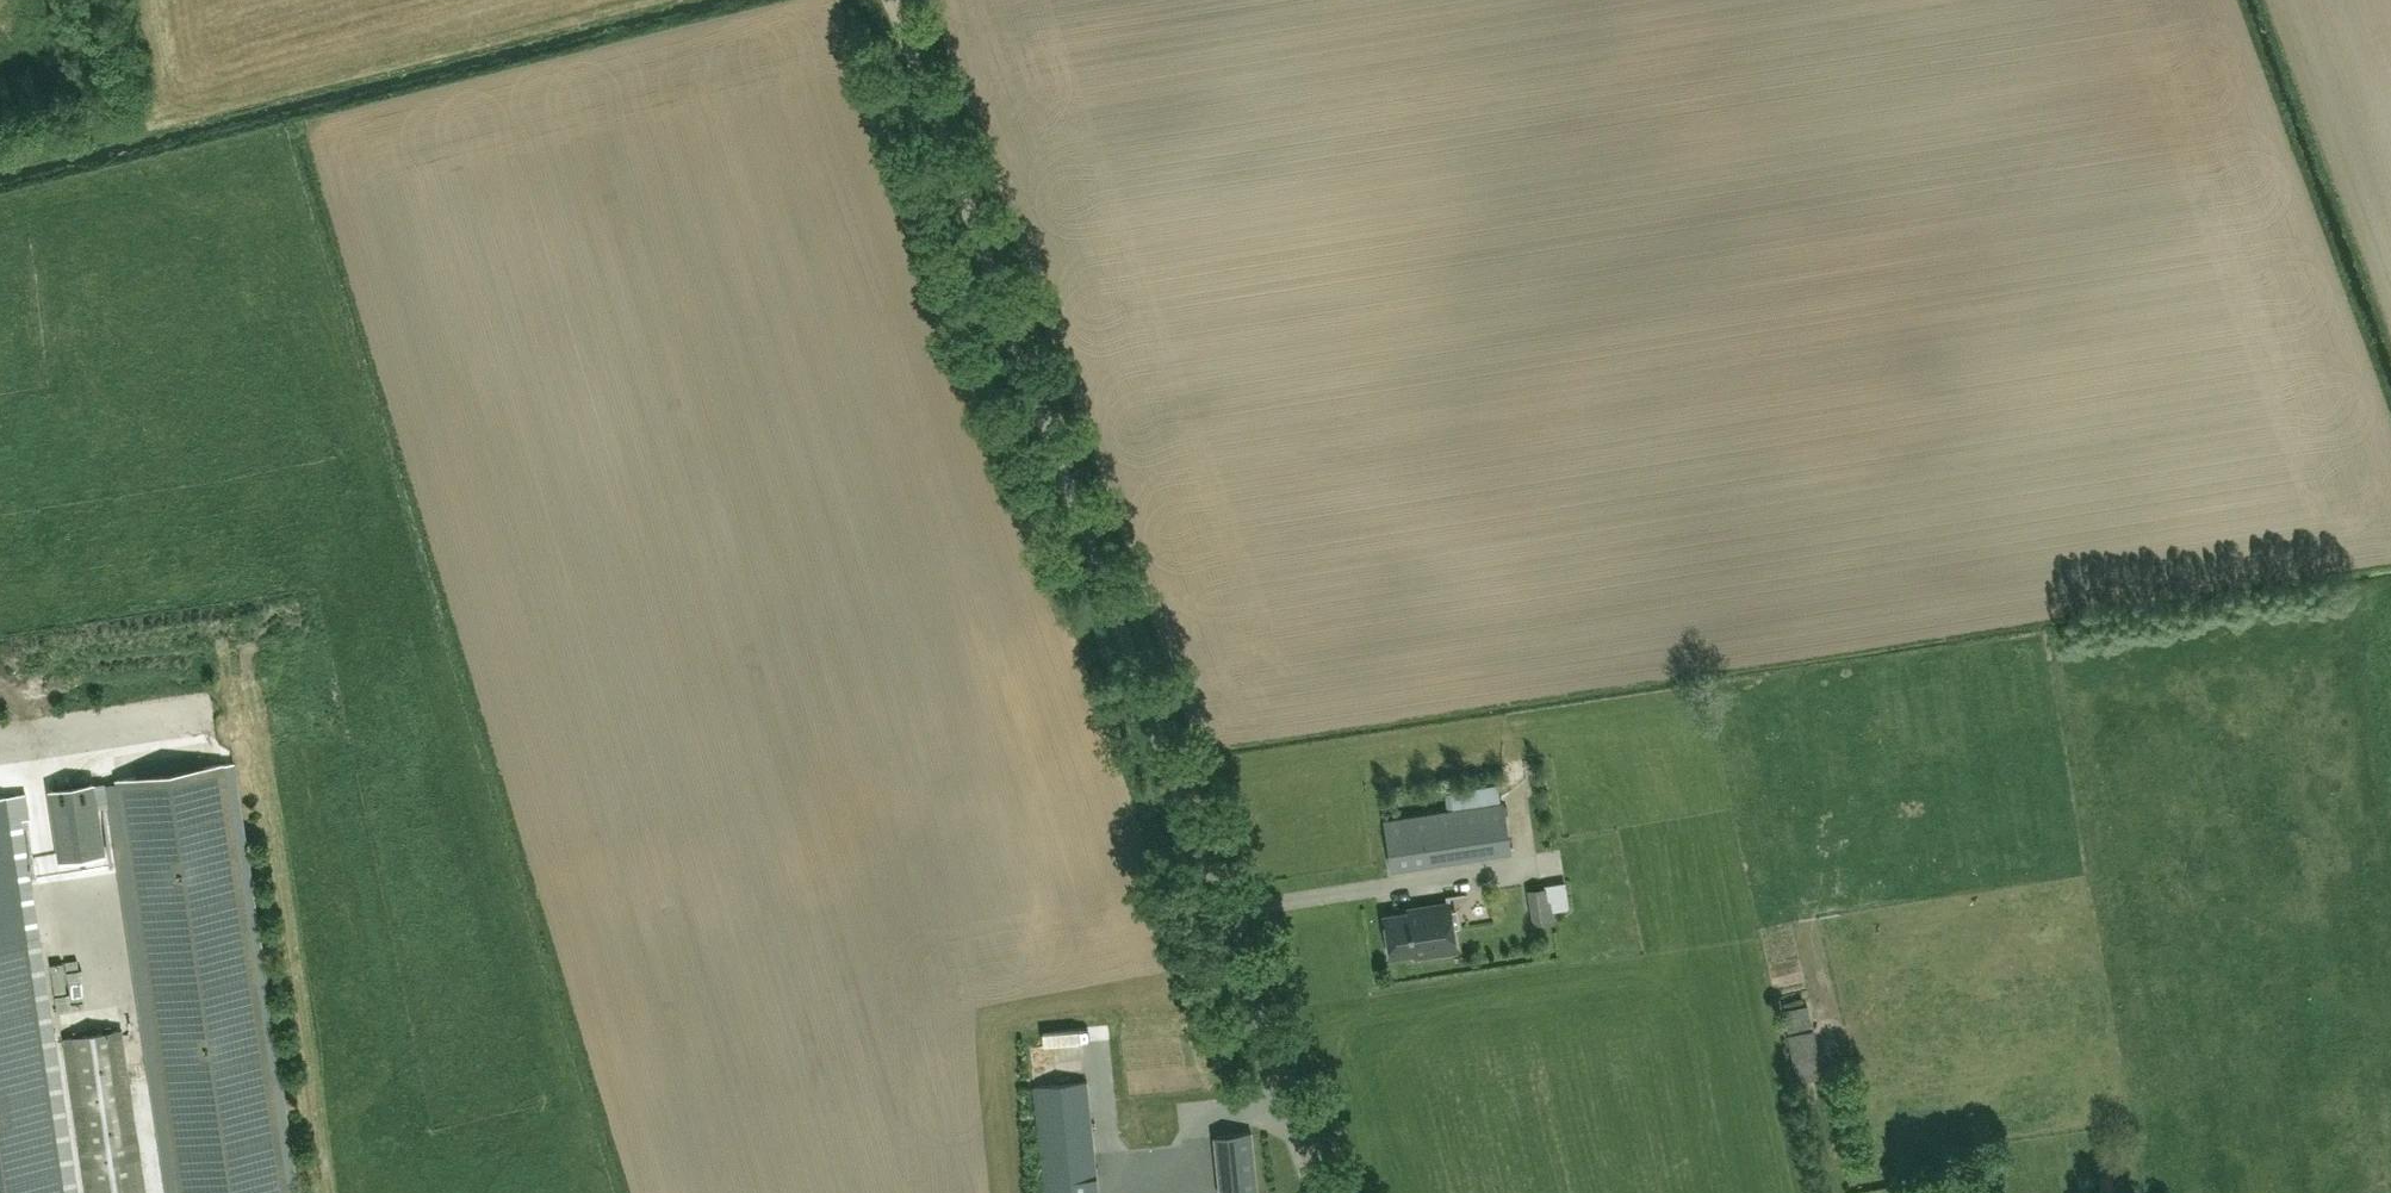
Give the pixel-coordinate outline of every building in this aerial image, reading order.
[(212,743),(209,719),(117,729),(120,753),(212,743)] [(95,790),(94,782),(50,789),(61,859),(104,853),(96,799),(120,795),(179,1192),(287,1192),(223,763),(117,779),(118,787),(95,790)] [(1385,820),(1392,868),(1510,850),(1503,802),(1385,820)] [(1527,889),(1532,923),(1557,919),(1553,899),(1548,900),(1546,886),(1527,889)] [(1415,951),(1416,954),(1455,948),(1448,902),(1420,906),(1421,909),(1385,915),(1391,954),(1415,951)] [(27,935),(0,939),(0,1192),(65,1192),(27,935)] [(1787,1035),(1812,1029),(1808,1006),(1783,1011),(1787,1035)] [(1813,1029),(1812,1029),(1787,1035),(1796,1083),(1822,1077),(1813,1029)] [(122,1031),(65,1039),(88,1192),(145,1192),(122,1031)] [(1035,1086),(1046,1192),(1099,1192),(1087,1081),(1035,1086)] [(2123,1143),(2145,1143),(2144,1128),(2122,1129),(2123,1143)] [(1221,1192),(1258,1192),(1252,1131),(1215,1135),(1221,1192)] [(2110,1175),(2098,1177),(2100,1192),(2112,1192),(2110,1175)]
